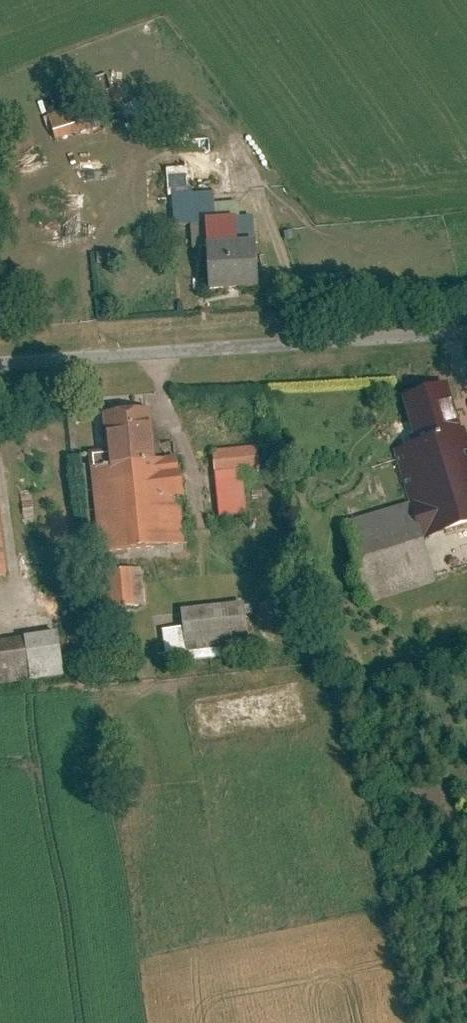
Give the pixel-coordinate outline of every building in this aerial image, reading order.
[(47,105),(59,135),(116,113),(105,88),(86,95),(84,90),(47,105)] [(210,154),(82,160),(85,234),(191,230),(192,250),(203,249),(204,291),(256,289),(254,243),(233,244),(231,205),(212,206),(210,154)] [(447,391),(403,403),(414,444),(390,450),(414,540),(345,559),(358,608),(388,600),(400,644),(466,625),(466,586),(436,594),(422,544),(466,531),(466,464),(447,391)] [(114,452),(95,455),(106,554),(189,545),(179,457),(154,460),(148,405),(109,409),(114,452)] [(251,453),(215,456),(221,523),(242,521),(237,474),(253,472),(251,453)] [(140,565),(106,566),(108,616),(142,614),(140,565)] [(244,594),(185,600),(190,648),(249,643),(244,594)] [(0,635),(0,688),(71,676),(62,625),(0,635)]
